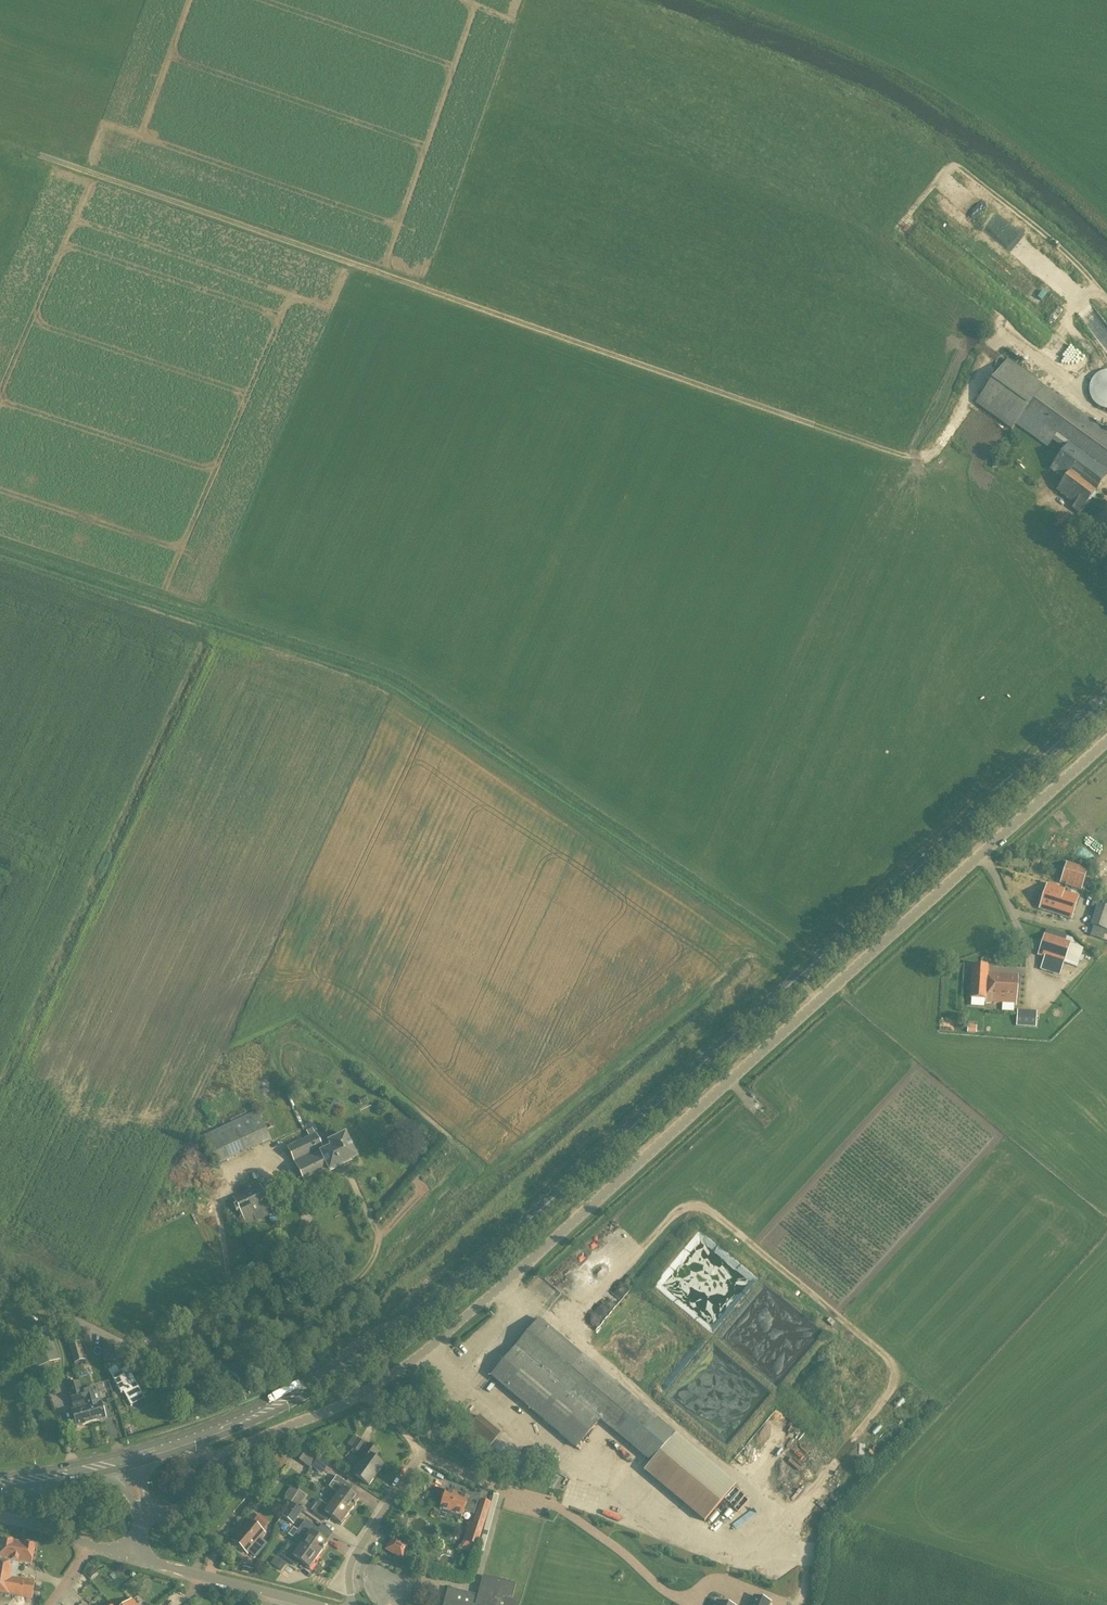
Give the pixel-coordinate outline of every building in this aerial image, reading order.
[(1064,480),(1057,491),(1075,504),(1072,508),(1080,514),(1106,478),(1106,432),(1043,386),(1043,385),(1008,359),(976,404),(1012,430),(1018,422),(1049,445),(1056,436),(1068,444),(1069,444),(1080,454),(1077,459),(1081,462),(1073,473),(1067,481),(1065,480),(1064,480)] [(1090,385),(1089,387),(1089,389),(1089,391),(1089,392),(1089,393),(1089,394),(1090,395),(1090,397),(1091,399),(1092,400),(1093,402),(1094,404),(1096,405),(1098,406),(1099,407),(1102,408),(1103,409),(1105,409),(1106,409),(1106,371),(1104,371),(1103,372),(1101,372),(1099,373),(1098,374),(1097,375),(1095,376),(1094,377),(1093,379),(1092,380),(1091,382),(1090,384),(1090,385)] [(1050,470),(1064,480),(1065,480),(1067,481),(1073,473),(1081,462),(1077,459),(1080,454),(1069,444),(1050,470)] [(1067,863),(1060,884),(1081,891),(1088,870),(1067,863)] [(1065,890),(1047,884),(1039,909),(1072,920),(1079,898),(1064,893),(1065,890)] [(1106,941),(1106,908),(1097,905),(1088,935),(1106,941)] [(1074,944),(1072,938),(1066,936),(1065,941),(1044,934),(1037,956),(1044,958),(1040,970),(1059,976),(1063,964),(1076,969),(1083,949),(1077,944),(1074,944)] [(986,1003),(991,1003),(993,974),(988,974),(988,967),(972,966),(970,999),(987,1000),(986,1003)] [(993,974),(991,1003),(1016,1005),(1018,976),(993,974)] [(1017,1011),(1016,1025),(1036,1026),(1037,1012),(1017,1011)] [(967,1033),(976,1034),(977,1021),(968,1021),(967,1033)] [(258,1112),(231,1124),(245,1154),(272,1142),(258,1112)] [(245,1154),(231,1124),(205,1136),(219,1167),(245,1154)] [(324,1153),(316,1135),(288,1149),(307,1189),(328,1179),(325,1172),(328,1171),(321,1155),(324,1153)] [(331,1150),(324,1153),(321,1155),(328,1171),(325,1172),(328,1179),(331,1177),(329,1174),(357,1161),(346,1136),(328,1144),(331,1150)] [(259,1184),(234,1197),(247,1224),(273,1212),(259,1184)] [(360,1305),(350,1312),(353,1317),(363,1310),(360,1305)] [(600,1421),(643,1457),(650,1463),(643,1471),(704,1522),(736,1485),(540,1319),(491,1377),(576,1449),(600,1421)] [(27,1334),(38,1367),(59,1360),(48,1328),(27,1334)] [(116,1361),(115,1355),(114,1345),(113,1345),(103,1346),(104,1362),(116,1361)] [(83,1355),(72,1358),(74,1364),(85,1361),(83,1355)] [(283,1360),(288,1368),(296,1362),(291,1355),(283,1360)] [(124,1393),(131,1406),(145,1399),(131,1374),(125,1377),(123,1372),(112,1378),(121,1394),(124,1393)] [(91,1424),(79,1382),(67,1385),(74,1411),(72,1411),(77,1428),(91,1424)] [(80,1382),(79,1382),(91,1424),(106,1419),(101,1403),(100,1404),(97,1394),(95,1387),(82,1391),(80,1382)] [(473,1456),(479,1461),(501,1434),(479,1415),(456,1443),(453,1447),(470,1460),(473,1456)] [(347,1445),(359,1453),(366,1444),(354,1435),(347,1445)] [(358,1460),(362,1462),(353,1475),(369,1486),(383,1466),(374,1459),(377,1454),(367,1447),(358,1460)] [(310,1468),(312,1466),(314,1464),(317,1459),(302,1448),(295,1457),(310,1468)] [(318,1457),(317,1459),(314,1464),(323,1471),(328,1465),(318,1457)] [(338,1494),(333,1500),(350,1512),(359,1500),(346,1491),(350,1485),(336,1476),(329,1487),(338,1494)] [(284,1498),(291,1503),(299,1491),(291,1487),(284,1498)] [(305,1496),(299,1491),(291,1503),(297,1508),(297,1507),(305,1496)] [(440,1510),(462,1517),(464,1511),(474,1515),(478,1502),(468,1499),(468,1498),(446,1491),(440,1510)] [(480,1544),(485,1545),(499,1496),(494,1494),(480,1544)] [(350,1512),(333,1500),(329,1507),(319,1500),(311,1511),(324,1520),(328,1515),(341,1525),(350,1512)] [(459,1550),(474,1555),(491,1503),(480,1500),(467,1542),(463,1540),(459,1550)] [(297,1508),(291,1503),(281,1516),(293,1524),(302,1511),(297,1507),(297,1508)] [(261,1516),(258,1522),(266,1527),(269,1522),(261,1516)] [(305,1520),(293,1538),(319,1556),(328,1544),(319,1538),(322,1532),(305,1520)] [(232,1541),(247,1554),(265,1533),(250,1521),(232,1541)] [(394,1535),(386,1548),(400,1557),(409,1544),(394,1535)] [(319,1556),(293,1538),(292,1538),(301,1544),(297,1551),(288,1544),(280,1555),(293,1564),(297,1560),(310,1569),(319,1556)] [(32,1599),(35,1582),(16,1578),(19,1563),(32,1565),(35,1546),(3,1540),(0,1555),(0,1594),(32,1599)] [(284,1571),(288,1563),(277,1556),(272,1564),(284,1571)] [(433,1571),(431,1579),(441,1582),(443,1574),(433,1571)] [(519,1601),(512,1599),(516,1584),(484,1576),(479,1596),(449,1589),(446,1599),(445,1598),(444,1604),(518,1604),(519,1601)] [(771,1602),(753,1595),(749,1604),(770,1604),(771,1602)]
